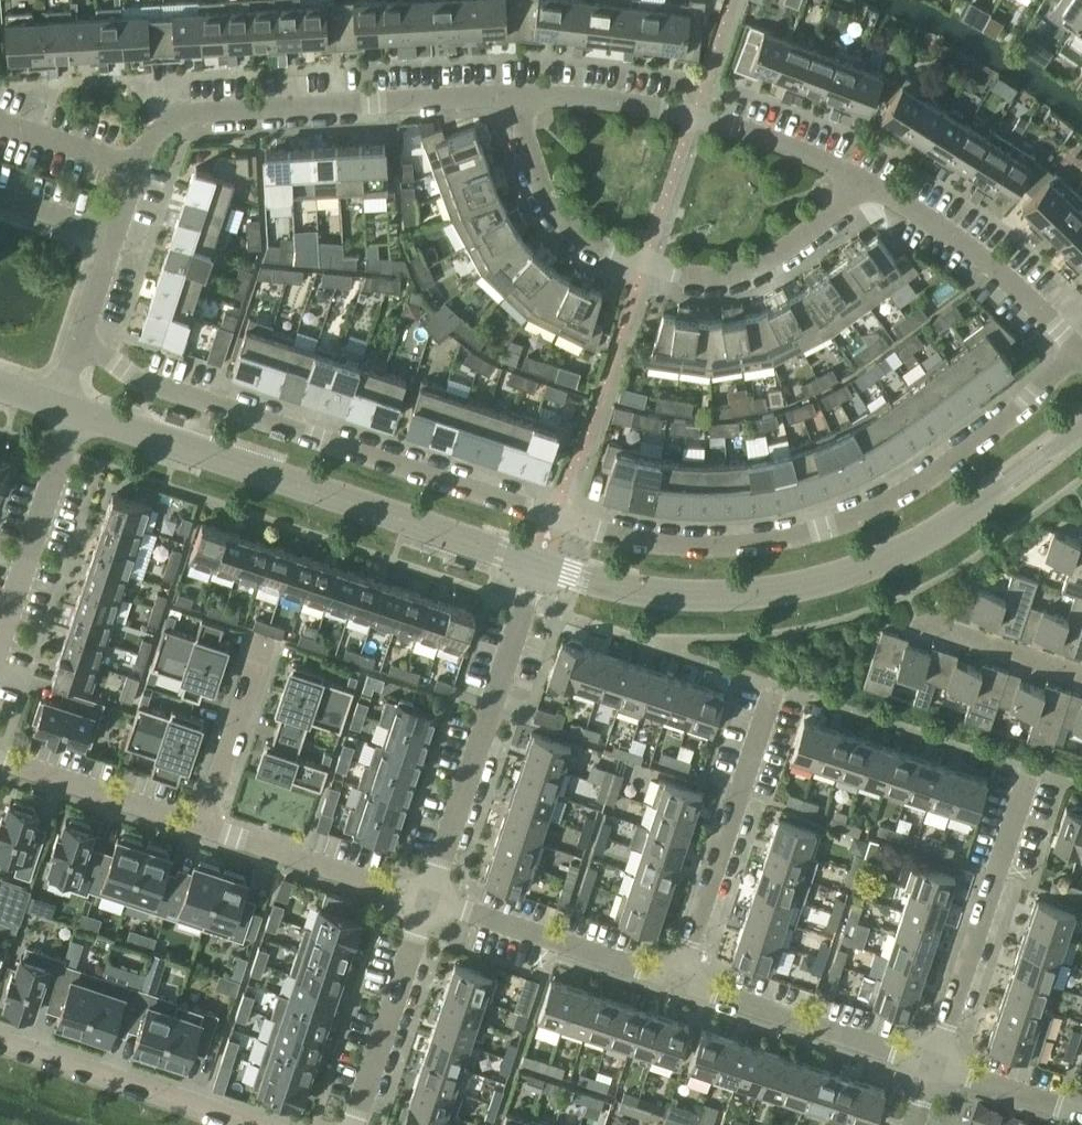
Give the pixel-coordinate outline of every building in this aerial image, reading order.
[(160,13),(163,58),(184,56),(183,48),(201,47),(199,9),(199,0),(197,0),(160,2),(161,13),(160,13)] [(199,9),(201,47),(218,46),(218,54),(218,63),(227,62),(227,54),(224,0),(199,0),(199,9)] [(227,54),(227,62),(227,63),(237,63),(236,53),(235,45),(251,45),(249,6),(249,0),(224,0),(227,54)] [(249,6),(251,45),(268,44),(268,52),(277,51),(274,5),(274,0),(249,0),(249,6)] [(274,5),(277,51),(286,51),(285,43),(301,42),(299,3),(299,0),(274,0),(274,5)] [(341,47),(338,0),(323,1),(323,2),(299,3),(301,42),(320,41),(320,49),(341,47)] [(378,0),(346,0),(338,0),(341,47),(363,46),(362,38),(380,37),(378,0)] [(380,37),(397,36),(397,44),(398,56),(407,55),(406,43),(404,0),(378,0),(380,37)] [(406,43),(407,55),(416,54),(415,43),(414,35),(431,34),(429,0),(404,0),(406,43)] [(431,34),(447,33),(447,41),(448,50),(456,50),(456,40),(457,40),(454,0),(429,0),(431,34)] [(480,0),(454,0),(457,40),(466,40),(464,32),(482,31),(480,0)] [(521,0),(480,0),(482,31),(500,30),(499,38),(520,37),(521,0)] [(564,0),(521,0),(520,37),(541,38),(541,30),(560,33),(564,0)] [(560,33),(576,35),(574,43),(573,54),(581,55),(582,44),(583,44),(588,0),(564,0),(560,33)] [(614,0),(588,0),(583,44),(592,45),(592,37),(609,39),(614,0)] [(609,39),(625,41),(624,49),(623,57),(632,58),(633,50),(639,0),(614,0),(609,39)] [(664,0),(639,0),(633,50),(642,51),(642,44),(660,46),(664,0)] [(705,0),(689,0),(689,1),(678,0),(664,0),(660,46),(677,48),(676,56),(698,58),(705,0)] [(998,0),(992,12),(1003,19),(1010,7),(998,0)] [(1081,10),(1081,0),(1056,0),(1051,8),(1073,23),(1081,10)] [(159,2),(121,4),(121,13),(123,52),(142,51),(142,59),(163,58),(160,13),(159,2)] [(121,4),(95,6),(96,14),(98,61),(99,70),(108,70),(108,61),(106,53),(123,52),(121,13),(121,4)] [(70,7),(45,9),(45,17),(48,64),(49,75),(59,74),(58,64),(57,64),(56,56),(73,55),(71,16),(70,7)] [(48,64),(45,17),(32,18),(32,9),(5,11),(8,59),(27,58),(27,66),(48,64)] [(1073,23),(1078,27),(1074,32),(1081,38),(1081,10),(1073,23)] [(98,61),(96,14),(71,16),(73,55),(89,54),(89,62),(98,61)] [(774,73),(788,37),(765,29),(765,28),(750,23),(734,65),(733,66),(756,75),(759,68),(774,73)] [(788,37),(774,73),(788,79),(785,86),(781,98),(790,101),(794,90),(811,46),(788,37)] [(821,91),(838,47),(837,47),(834,55),(811,46),(794,90),(803,93),(806,86),(821,91)] [(838,47),(821,91),(835,97),(832,104),(829,113),(838,116),(841,108),(861,56),(838,47)] [(869,110),(882,74),(859,65),(862,56),(861,56),(841,108),(850,111),(853,104),(869,110)] [(899,136),(929,89),(906,75),(881,115),(895,124),(891,131),(899,136)] [(970,76),(965,83),(970,86),(974,85),(977,81),(970,76)] [(925,142),(945,110),(925,97),(929,89),(899,136),(907,141),(911,134),(925,142)] [(942,163),(966,123),(945,110),(925,142),(938,151),(933,157),(942,163)] [(967,169),(992,129),(987,136),(966,123),(942,163),(950,168),(954,161),(967,169)] [(484,153),(474,125),(445,136),(441,126),(420,134),(434,171),(484,153)] [(984,189),(1014,142),(992,129),(967,169),(980,177),(976,184),(984,189)] [(1010,196),(1036,156),(1014,142),(984,189),(992,194),(997,188),(1010,196)] [(387,193),(385,146),(384,146),(384,144),(382,144),(382,143),(361,145),(360,145),(363,194),(387,193)] [(363,194),(360,145),(358,145),(338,146),(336,147),(339,193),(362,191),(362,194),(363,194)] [(339,193),(336,147),(335,147),(335,146),(314,147),(314,148),(312,148),(315,194),(339,193)] [(315,194),(312,148),(311,148),(290,149),(289,149),(291,196),(315,194)] [(291,196),(289,149),(287,149),(266,150),(266,151),(264,151),(265,153),(264,153),(267,197),(291,196)] [(492,175),(484,153),(434,171),(442,193),(492,175)] [(227,201),(235,175),(249,174),(247,154),(218,155),(213,171),(197,166),(195,166),(194,168),(194,167),(187,187),(188,187),(187,189),(232,203),(232,202),(227,201)] [(413,178),(412,163),(399,164),(400,179),(413,178)] [(1035,228),(1074,188),(1055,170),(1016,210),(1035,228)] [(500,197),(492,175),(442,193),(450,216),(500,197)] [(415,203),(414,188),(400,189),(401,204),(415,203)] [(1081,216),(1081,195),(1074,188),(1035,228),(1042,235),(1047,229),(1059,240),(1081,216)] [(224,226),(232,203),(187,189),(187,190),(186,190),(180,210),(180,211),(224,226)] [(465,244),(512,218),(500,197),(450,216),(465,244)] [(416,218),(415,203),(401,204),(402,219),(416,218)] [(212,246),(219,225),(224,227),(224,226),(180,211),(179,213),(172,232),(173,232),(172,234),(217,248),(212,246)] [(1081,252),(1081,216),(1059,240),(1070,251),(1064,257),(1071,263),(1081,252)] [(260,232),(259,217),(246,218),(247,233),(260,232)] [(481,272),(523,239),(512,218),(465,244),(481,272)] [(261,247),(260,232),(247,233),(248,248),(261,247)] [(866,241),(857,248),(888,291),(919,269),(928,261),(915,252),(909,258),(904,253),(895,259),(877,233),(866,241)] [(209,271),(217,248),(172,234),(172,235),(165,255),(165,257),(209,271)] [(504,294),(541,255),(523,239),(481,272),(504,294)] [(293,261),(294,248),(279,246),(278,260),(293,261)] [(308,262),(309,249),(294,248),(293,261),(308,262)] [(888,291),(857,248),(838,262),(869,305),(888,291)] [(341,265),(342,252),(327,251),(326,264),(341,265)] [(427,264),(421,251),(409,256),(415,270),(427,264)] [(356,267),(357,253),(342,252),(341,265),(356,267)] [(1071,263),(1078,270),(1081,266),(1081,252),(1071,263)] [(380,269),(381,256),(366,254),(365,267),(380,269)] [(527,316),(558,272),(541,255),(504,294),(527,316)] [(197,292),(204,270),(209,272),(209,271),(165,257),(164,258),(158,278),(157,279),(197,292)] [(869,305),(838,262),(818,276),(850,319),(869,305)] [(433,278),(427,264),(415,270),(421,283),(433,278)] [(248,283),(253,269),(240,265),(235,279),(248,283)] [(287,280),(288,266),(273,265),(272,278),(287,280)] [(302,281),(303,268),(288,266),(287,280),(302,281)] [(336,284),(337,271),(322,269),(321,283),(336,284)] [(350,285),(352,272),(337,271),(336,284),(350,285)] [(556,330),(579,282),(558,272),(527,316),(556,330)] [(384,288),(386,275),(371,274),(370,287),(384,288)] [(399,289),(400,276),(386,275),(384,288),(399,289)] [(850,319),(818,276),(799,290),(831,333),(850,319)] [(189,314),(197,292),(157,279),(157,281),(150,300),(150,302),(194,316),(189,314)] [(243,297),(248,283),(235,279),(231,293),(243,297)] [(592,323),(601,293),(579,282),(556,330),(585,343),(596,347),(602,326),(592,323)] [(831,333),(799,290),(778,301),(802,348),(831,333)] [(407,301),(403,314),(415,317),(419,305),(407,301)] [(802,348),(778,301),(757,311),(774,362),(802,348)] [(183,349),(194,316),(150,302),(149,303),(143,323),(142,325),(144,325),(144,326),(165,333),(162,342),(183,349)] [(962,314),(954,303),(942,312),(950,322),(962,314)] [(925,317),(917,306),(905,315),(913,326),(925,317)] [(439,321),(430,309),(420,318),(430,329),(439,321)] [(233,329),(238,314),(225,310),(220,324),(233,329)] [(774,362),(757,311),(733,315),(742,368),(774,362)] [(950,322),(942,312),(930,320),(938,331),(950,322)] [(679,368),(687,316),(662,313),(653,342),(643,339),(636,360),(647,364),(679,368)] [(1000,348),(1016,336),(993,314),(962,338),(991,377),(992,376),(1009,364),(1010,362),(1009,361),(1010,361),(1000,348)] [(742,368),(733,315),(710,319),(711,373),(742,368)] [(913,326),(905,315),(894,324),(901,334),(913,326)] [(464,336),(472,326),(461,316),(452,326),(464,336)] [(711,373),(710,319),(687,316),(679,368),(711,373)] [(449,332),(439,321),(430,329),(439,341),(449,332)] [(228,343),(233,329),(220,324),(216,338),(228,343)] [(256,373),(271,329),(270,328),(268,333),(246,326),(234,363),(233,365),(235,366),(255,372),(256,373)] [(476,345),(484,335),(472,326),(464,336),(476,345)] [(279,380),(294,336),(271,329),(256,373),(258,373),(258,374),(277,380),(278,380),(279,380)] [(924,341),(916,331),(904,340),(912,350),(924,341)] [(887,345),(879,334),(867,343),(875,354),(887,345)] [(302,388),(316,344),(315,343),(314,348),(293,341),(294,336),(279,380),(281,381),(300,387),(302,388)] [(991,377),(962,338),(961,338),(966,344),(948,358),(945,353),(944,354),(972,391),(973,390),(990,378),(991,377)] [(912,350),(904,340),(892,348),(900,359),(912,350)] [(347,403),(361,358),(362,359),(364,351),(341,343),(339,351),(324,395),(326,396),(345,402),(347,403)] [(875,354),(867,343),(855,352),(863,362),(875,354)] [(339,351),(316,344),(302,388),(303,388),(323,395),(324,395),(339,351)] [(476,367),(482,355),(469,348),(463,360),(476,367)] [(506,348),(500,359),(515,364),(519,353),(506,348)] [(972,391),(944,354),(925,368),(953,405),(954,404),(954,405),(971,392),(972,391)] [(489,374),(495,363),(482,355),(476,367),(489,374)] [(538,372),(542,359),(528,355),(523,367),(538,372)] [(384,366),(362,359),(361,358),(347,403),(348,403),(368,410),(368,409),(369,410),(384,366)] [(552,377),(556,364),(542,359),(538,372),(552,377)] [(393,416),(406,379),(383,371),(385,366),(384,366),(369,410),(371,410),(371,411),(390,417),(392,418),(393,416)] [(874,378),(866,367),(854,376),(862,387),(874,378)] [(520,386),(524,373),(510,368),(506,381),(520,386)] [(835,380),(829,368),(816,375),(822,387),(835,380)] [(953,405),(925,368),(906,382),(934,420),(935,419),(952,406),(953,405)] [(534,390),(538,378),(524,373),(520,386),(534,390)] [(822,387),(816,375),(803,382),(809,394),(822,387)] [(430,430),(445,386),(422,378),(407,422),(409,423),(429,430),(430,430)] [(557,398),(561,385),(547,381),(542,393),(557,398)] [(852,392),(846,381),(833,388),(839,399),(852,392)] [(934,420),(906,382),(905,383),(909,387),(891,400),(888,396),(887,396),(914,434),(916,433),(933,421),(933,420),(934,420)] [(453,438),(467,393),(445,386),(430,430),(432,431),(451,437),(453,438)] [(839,399),(833,388),(820,394),(826,406),(839,399)] [(475,445),(488,406),(467,399),(469,394),(467,393),(453,438),(454,438),(474,445),(474,444),(475,445)] [(673,411),(675,398),(660,396),(658,409),(673,411)] [(764,409),(762,396),(747,398),(749,411),(764,409)] [(914,434),(887,396),(869,409),(894,448),(896,447),(913,435),(914,434)] [(687,413),(689,400),(675,398),(673,411),(687,413)] [(749,411),(747,398),(733,400),(735,414),(749,411)] [(817,411),(812,399),(798,404),(803,416),(817,411)] [(803,416),(798,404),(784,409),(789,421),(803,416)] [(498,452),(512,409),(510,414),(488,406),(475,445),(477,445),(477,446),(496,452),(497,452),(498,452)] [(521,460),(535,416),(512,409),(498,452),(499,453),(519,460),(519,459),(521,460)] [(644,425),(647,412),(633,409),(630,422),(644,425)] [(894,448),(869,409),(850,420),(872,461),(874,460),(892,450),(892,449),(894,448)] [(659,429),(662,416),(647,412),(644,425),(659,429)] [(779,424),(776,412),(761,415),(764,428),(779,424)] [(764,428),(761,415),(747,418),(750,431),(764,428)] [(561,448),(568,427),(535,416),(521,460),(522,460),(522,461),(542,467),(544,468),(544,466),(545,466),(552,445),(561,448)] [(684,432),(685,418),(670,417),(669,430),(684,432)] [(698,433),(699,420),(685,418),(684,432),(698,433)] [(738,432),(737,419),(723,420),(724,433),(738,432)] [(724,433),(723,420),(708,420),(708,434),(724,433)] [(872,461),(850,420),(831,430),(850,472),(852,471),(870,462),(872,461)] [(850,472),(831,430),(811,438),(827,482),(829,481),(848,473),(850,472)] [(827,482),(811,438),(790,445),(803,489),(805,489),(825,483),(825,482),(827,482)] [(629,494),(639,449),(608,440),(602,461),(611,464),(605,485),(604,488),(607,488),(607,489),(627,494),(629,494)] [(803,489),(790,445),(789,445),(791,450),(771,455),(770,450),(769,450),(779,496),(781,495),(801,490),(803,489)] [(654,499),(661,453),(639,449),(629,494),(631,495),(651,499),(654,499)] [(779,496),(769,450),(747,454),(754,500),(756,500),(776,496),(779,496)] [(679,502),(682,455),(681,455),(681,461),(660,458),(661,453),(654,499),(656,499),(656,500),(676,502),(679,502)] [(10,457),(0,454),(0,488),(10,457)] [(754,500),(747,454),(746,454),(747,459),(726,461),(729,502),(731,502),(752,500),(754,500)] [(704,503),(704,456),(682,455),(679,502),(681,502),(701,503),(704,503)] [(729,502),(726,461),(704,462),(705,456),(704,456),(704,503),(706,503),(727,503),(727,502),(729,502)] [(144,528),(152,505),(112,492),(104,515),(144,528)] [(136,551),(144,528),(104,515),(97,538),(136,551)] [(187,532),(192,518),(183,515),(178,529),(187,532)] [(212,568),(225,529),(202,521),(189,561),(212,568)] [(235,576),(248,536),(225,529),(212,568),(235,576)] [(1054,530),(1045,556),(1069,564),(1061,589),(1074,593),(1075,592),(1081,595),(1081,540),(1054,530)] [(257,583),(270,544),(248,536),(235,576),(257,583)] [(129,573),(136,551),(97,538),(89,560),(129,573)] [(280,591),(293,551),(270,544),(257,583),(280,591)] [(177,564),(181,549),(172,546),(167,561),(177,564)] [(303,598),(316,559),(293,551),(280,591),(303,598)] [(325,606),(338,566),(316,559),(303,598),(325,606)] [(121,596),(129,573),(89,560),(82,583),(121,596)] [(172,578),(177,564),(167,561),(163,575),(172,578)] [(348,613),(361,574),(338,566),(325,606),(348,613)] [(1019,636),(1026,615),(1030,604),(1038,579),(1012,571),(1004,595),(970,584),(965,588),(963,595),(975,599),(971,613),(1005,624),(1003,631),(1019,636)] [(370,621),(383,581),(361,574),(348,613),(370,621)] [(393,628),(406,589),(383,581),(370,621),(393,628)] [(114,619),(121,596),(82,583),(75,606),(114,619)] [(416,635),(429,596),(406,589),(393,628),(416,635)] [(190,605),(193,596),(178,591),(175,601),(190,605)] [(162,609),(166,595),(157,592),(152,606),(162,609)] [(1075,592),(1074,593),(1067,616),(1030,604),(1026,615),(1038,620),(1034,634),(1068,645),(1066,651),(1081,656),(1081,595),(1075,592)] [(438,643),(451,603),(429,596),(416,635),(438,643)] [(221,616),(224,607),(210,602),(207,611),(221,616)] [(462,651),(475,611),(451,603),(438,643),(462,651)] [(107,641),(114,619),(75,606),(67,628),(107,641)] [(157,623),(162,609),(152,606),(148,620),(157,623)] [(236,621),(239,611),(224,607),(221,616),(236,621)] [(220,666),(229,639),(219,636),(223,624),(202,617),(195,635),(172,628),(176,615),(168,612),(157,645),(220,666)] [(267,631),(270,622),(255,617),(252,626),(267,631)] [(281,636),(284,626),(270,622),(267,631),(281,636)] [(99,664),(107,641),(67,628),(60,651),(99,664)] [(882,628),(863,685),(889,693),(897,669),(921,677),(913,701),(912,703),(926,707),(926,706),(934,681),(938,669),(925,665),(930,651),(896,640),(898,634),(882,628)] [(312,646),(315,637),(300,632),(297,641),(312,646)] [(147,655),(152,640),(142,637),(138,652),(147,655)] [(326,651),(329,641),(315,637),(312,646),(326,651)] [(574,684),(586,647),(582,646),(582,645),(580,640),(572,637),(567,640),(567,641),(561,639),(550,675),(547,674),(547,675),(549,676),(546,688),(557,691),(561,680),(574,684)] [(211,693),(220,666),(157,645),(146,678),(154,681),(159,668),(182,676),(180,682),(184,684),(181,692),(199,698),(202,689),(211,693)] [(357,661),(360,652),(346,647),(343,656),(357,661)] [(597,691),(609,655),(586,647),(574,684),(597,691)] [(91,687),(99,664),(60,651),(52,674),(91,687)] [(142,669),(147,655),(138,652),(133,666),(142,669)] [(371,665),(374,656),(360,652),(357,661),(371,665)] [(620,699),(632,662),(609,655),(597,691),(620,699)] [(997,702),(1001,690),(1008,670),(992,665),(990,671),(956,660),(951,674),(938,669),(934,681),(972,693),(963,718),(989,726),(997,702)] [(345,685),(322,678),(324,671),(292,661),(284,687),(347,708),(358,675),(349,673),(345,685)] [(402,676),(405,666),(391,662),(388,671),(402,676)] [(642,706),(654,670),(632,662),(620,699),(617,707),(640,715),(642,706)] [(417,680),(420,671),(405,666),(402,676),(417,680)] [(665,714),(677,677),(654,670),(642,706),(665,714)] [(132,700),(140,677),(127,672),(119,696),(132,700)] [(448,691),(451,682),(437,677),(434,686),(448,691)] [(688,721),(700,684),(677,677),(665,714),(686,721),(688,721)] [(1052,747),(1060,723),(1064,711),(1071,691),(1055,685),(1052,691),(1018,680),(1014,694),(1001,690),(997,702),(1034,714),(1026,739),(1052,747)] [(710,734),(723,692),(700,684),(688,721),(686,721),(685,726),(710,734)] [(347,708),(284,687),(275,714),(280,715),(276,728),(302,737),(309,718),(332,726),(328,738),(336,741),(347,708)] [(135,713),(132,723),(194,744),(203,717),(172,707),(170,714),(146,706),(150,693),(142,691),(135,712),(135,713)] [(65,734),(90,742),(103,702),(76,693),(71,706),(44,697),(43,701),(40,700),(33,720),(37,721),(35,724),(49,729),(48,732),(64,737),(65,734)] [(398,701),(386,697),(378,720),(389,724),(389,723),(429,736),(436,714),(412,706),(413,702),(399,697),(398,701)] [(364,715),(368,702),(358,698),(353,711),(364,715)] [(1081,701),(1077,715),(1064,711),(1060,723),(1081,730),(1081,701)] [(560,727),(565,714),(540,706),(535,719),(560,727)] [(360,727),(364,715),(353,711),(349,724),(360,727)] [(813,768),(827,727),(803,719),(790,761),(813,768)] [(583,734),(586,726),(571,721),(568,729),(583,734)] [(186,771),(194,744),(132,723),(121,756),(127,759),(132,745),(156,753),(150,773),(177,782),(181,769),(186,771)] [(389,723),(389,724),(382,743),(382,744),(422,758),(429,736),(389,723)] [(598,739),(600,730),(586,726),(583,734),(598,739)] [(836,776),(850,734),(827,727),(813,768),(836,776)] [(296,755),(302,737),(276,728),(271,740),(267,739),(258,766),(321,787),(332,753),(324,750),(320,763),(296,755)] [(562,769),(570,744),(531,731),(526,746),(529,747),(525,757),(562,769)] [(860,778),(872,742),(850,734),(836,776),(837,776),(839,771),(860,778)] [(674,755),(679,741),(666,737),(659,759),(674,764),(676,755),(674,755)] [(350,757),(354,744),(344,741),(339,754),(350,757)] [(415,779),(422,758),(382,744),(382,743),(376,741),(376,742),(369,763),(369,764),(415,779)] [(883,786),(895,749),(872,742),(860,778),(883,786)] [(626,757),(628,749),(614,744),(611,752),(626,757)] [(640,762),(643,753),(628,749),(626,757),(640,762)] [(905,793),(918,757),(895,749),(883,786),(905,793)] [(346,770),(350,757),(339,754),(335,767),(346,770)] [(688,769),(691,760),(676,755),(674,764),(688,769)] [(554,793),(562,769),(525,757),(522,767),(519,767),(515,780),(554,793)] [(926,806),(940,764),(918,757),(905,793),(927,800),(925,805),(926,806)] [(369,764),(369,763),(365,761),(357,784),(361,786),(362,785),(408,800),(415,779),(369,764)] [(949,813),(963,772),(940,764),(926,806),(949,813)] [(610,785),(615,770),(606,767),(601,782),(610,785)] [(618,788),(623,773),(615,770),(610,785),(618,788)] [(973,821),(986,779),(963,772),(949,813),(973,821)] [(693,815),(701,792),(659,778),(651,803),(656,804),(657,803),(693,815)] [(546,817),(554,793),(515,780),(510,794),(513,795),(509,805),(546,817)] [(605,800),(610,785),(601,782),(596,797),(605,800)] [(336,800),(340,787),(329,784),(325,797),(336,800)] [(401,822),(408,800),(362,785),(361,786),(355,805),(355,806),(401,822)] [(613,802),(618,788),(610,785),(605,800),(613,802)] [(801,806),(804,798),(789,793),(786,801),(801,806)] [(332,813),(336,800),(325,797),(321,809),(332,813)] [(815,811),(818,803),(804,798),(801,806),(815,811)] [(14,799),(13,802),(10,801),(5,816),(1,815),(0,819),(0,859),(17,865),(15,871),(29,876),(43,834),(30,830),(37,810),(33,809),(34,806),(14,799)] [(686,838),(693,815),(657,803),(656,804),(649,826),(686,838)] [(355,806),(355,805),(351,804),(343,827),(355,831),(354,835),(367,839),(369,836),(393,844),(401,822),(355,806)] [(1081,839),(1081,806),(1076,804),(1071,806),(1071,807),(1066,805),(1054,841),(1051,840),(1051,841),(1078,850),(1081,839)] [(538,841),(546,817),(509,805),(506,815),(504,814),(499,828),(538,841)] [(844,820),(847,813),(834,808),(829,825),(843,829),(846,821),(844,820)] [(590,831),(595,817),(586,814),(581,828),(590,831)] [(87,887),(96,860),(84,856),(87,845),(93,829),(89,827),(90,824),(70,817),(69,821),(65,820),(61,833),(57,832),(52,848),(55,849),(49,868),(52,869),(48,879),(86,891),(87,891),(88,887),(87,887)] [(812,854),(820,831),(778,817),(770,840),(812,854)] [(607,837),(612,822),(603,819),(598,834),(607,837)] [(858,834),(861,826),(846,821),(843,829),(858,834)] [(686,838),(649,826),(636,822),(629,844),(642,848),(678,860),(686,838)] [(891,836),(894,828),(879,823),(877,831),(891,836)] [(530,865),(538,841),(499,828),(495,841),(497,842),(494,853),(530,865)] [(585,846),(590,831),(581,828),(576,843),(585,846)] [(906,841),(909,832),(894,828),(891,836),(906,841)] [(602,852),(607,837),(598,834),(593,849),(602,852)] [(126,899),(143,845),(141,845),(142,841),(122,835),(121,838),(117,837),(112,853),(108,864),(96,860),(87,887),(88,887),(126,899)] [(936,851),(939,843),(925,838),(922,846),(936,851)] [(818,856),(812,854),(770,840),(763,863),(810,879),(818,856)] [(161,881),(164,870),(170,854),(166,853),(167,850),(147,843),(146,846),(143,845),(126,899),(164,912),(173,885),(161,881)] [(951,856),(954,847),(939,843),(936,851),(951,856)] [(671,883),(678,860),(642,848),(634,871),(671,883)] [(859,870),(863,855),(855,852),(850,867),(859,870)] [(522,890),(530,865),(494,853),(490,863),(488,862),(483,877),(522,890)] [(867,872),(872,858),(863,855),(859,870),(867,872)] [(203,925),(220,871),(218,870),(219,867),(199,860),(198,864),(194,862),(191,871),(185,889),(173,885),(164,912),(203,925)] [(574,879),(579,864),(570,862),(565,876),(574,879)] [(947,899),(955,875),(913,862),(905,885),(947,899)] [(803,901),(810,879),(763,863),(755,886),(792,898),(803,901)] [(592,882),(597,867),(588,865),(583,879),(592,882)] [(854,884),(859,870),(850,867),(845,882),(854,884)] [(242,938),(251,911),(238,906),(242,896),(247,880),(243,878),(244,875),(224,869),(223,872),(220,871),(203,925),(242,938)] [(862,887),(867,872),(859,870),(854,884),(862,887)] [(663,906),(671,883),(634,871),(627,892),(627,894),(663,906)] [(565,906),(574,879),(565,876),(556,903),(565,906)] [(587,897),(592,882),(583,879),(578,894),(587,897)] [(1064,893),(1067,884),(1053,880),(1050,888),(1064,893)] [(1064,893),(1079,898),(1081,899),(1081,889),(1067,884),(1064,893)] [(29,889),(19,885),(17,891),(2,887),(0,894),(0,899),(23,907),(29,889)] [(940,921),(947,899),(905,885),(905,887),(910,888),(903,909),(940,921)] [(785,921),(792,898),(755,886),(748,908),(785,921)] [(656,929),(663,906),(627,894),(627,892),(622,891),(614,916),(656,929)] [(840,914),(845,899),(836,896),(831,911),(840,914)] [(1066,936),(1074,911),(1035,898),(1030,912),(1033,913),(1029,923),(1066,936)] [(23,907),(0,899),(0,913),(19,920),(23,907)] [(280,917),(284,904),(273,901),(269,913),(280,917)] [(319,904),(311,927),(311,928),(355,942),(359,929),(357,929),(361,918),(335,909),(336,906),(322,901),(321,905),(319,904)] [(857,919),(861,905),(853,902),(848,916),(857,919)] [(778,942),(785,921),(748,908),(740,931),(782,945),(783,944),(778,942)] [(932,944),(940,921),(903,909),(895,932),(932,944)] [(251,911),(244,933),(254,936),(262,914),(251,911)] [(835,928),(840,914),(831,911),(826,925),(835,928)] [(276,929),(280,917),(269,913),(265,926),(276,929)] [(852,934),(857,919),(848,916),(843,931),(852,934)] [(1058,959),(1066,936),(1029,923),(1026,934),(1023,933),(1019,946),(1058,959)] [(351,955),(355,942),(311,928),(311,927),(305,925),(305,926),(297,948),(346,964),(349,954),(351,955)] [(774,969),(782,945),(740,931),(733,955),(774,969)] [(925,967),(932,944),(895,932),(888,955),(925,967)] [(825,959),(830,944),(821,941),(816,956),(825,959)] [(62,962),(63,962),(65,958),(64,958),(27,946),(23,955),(21,955),(15,973),(11,972),(6,988),(10,989),(5,1003),(9,1004),(8,1008),(27,1014),(28,1011),(32,1012),(37,997),(41,985),(53,989),(62,962)] [(265,962),(269,949),(258,946),(254,959),(265,962)] [(1050,983),(1058,959),(1019,946),(1014,960),(1017,961),(1013,971),(1050,983)] [(842,964),(846,950),(838,947),(833,962),(842,964)] [(346,964),(297,948),(290,971),(290,972),(296,974),(296,973),(340,987),(344,975),(342,974),(346,964)] [(917,989),(925,967),(888,955),(881,976),(876,974),(876,976),(917,989)] [(820,974),(825,959),(816,956),(811,971),(820,974)] [(261,975),(265,962),(254,959),(250,971),(261,975)] [(83,1029),(101,975),(63,962),(62,962),(53,989),(66,993),(60,1011),(57,1020),(61,1021),(60,1025),(79,1031),(80,1028),(83,1029)] [(488,1001),(496,976),(455,962),(447,986),(484,998),(483,1000),(488,1001)] [(831,996),(842,964),(833,962),(823,993),(831,996)] [(1042,1007),(1050,983),(1013,971),(1010,981),(1008,980),(1003,994),(1042,1007)] [(336,1000),(340,987),(296,973),(296,974),(289,995),(289,996),(331,1009),(334,1000),(336,1000)] [(130,1015),(139,987),(101,975),(83,1029),(86,1030),(84,1033),(104,1039),(105,1036),(109,1037),(112,1029),(118,1011),(130,1015)] [(909,1013),(917,989),(876,976),(868,999),(909,1013)] [(562,1023),(574,986),(550,979),(537,1021),(562,1029),(563,1024),(562,1023)] [(476,1021),(483,1000),(484,998),(447,986),(439,1009),(476,1021)] [(585,1031),(597,994),(574,986),(562,1023),(563,1024),(585,1031)] [(175,1010),(176,1011),(179,1001),(178,1000),(139,987),(130,1015),(143,1019),(139,1031),(134,1046),(138,1047),(137,1050),(156,1057),(157,1053),(160,1054),(175,1010)] [(250,1007),(254,994),(244,991),(239,1004),(250,1007)] [(331,1009),(289,996),(289,995),(279,991),(278,992),(271,1015),(270,1015),(275,1017),(275,1016),(325,1033),(329,1020),(327,1019),(331,1009)] [(607,1038),(619,1001),(597,994),(585,1031),(607,1038)] [(1001,1009),(998,1019),(1035,1031),(1045,1035),(1053,1011),(1042,1007),(1003,994),(998,1008),(1001,1009)] [(528,1013),(533,998),(524,995),(519,1010),(528,1013)] [(175,1010),(160,1054),(163,1055),(162,1059),(181,1065),(182,1062),(186,1063),(192,1047),(195,1036),(208,1040),(217,1013),(203,1008),(179,1000),(179,1001),(176,1011),(175,1010)] [(630,1046),(642,1009),(619,1001),(607,1038),(630,1046)] [(246,1020),(250,1007),(239,1004),(235,1016),(246,1020)] [(469,1044),(476,1021),(439,1009),(432,1031),(469,1044)] [(652,1053),(665,1016),(642,1009),(630,1046),(651,1053),(652,1053)] [(523,1028),(528,1013),(519,1010),(514,1025),(523,1028)] [(321,1045),(325,1033),(275,1016),(275,1017),(267,1039),(316,1055),(319,1045),(321,1045)] [(674,1066),(688,1024),(665,1016),(652,1053),(651,1053),(649,1058),(674,1066)] [(1045,1035),(1035,1031),(998,1019),(994,1029),(992,1028),(987,1043),(1037,1059),(1045,1035)] [(1076,1045),(1081,1030),(1072,1027),(1067,1042),(1076,1045)] [(713,1073),(725,1036),(701,1029),(687,1070),(712,1078),(714,1073),(713,1073)] [(461,1066),(469,1044),(432,1031),(424,1054),(461,1066)] [(235,1052),(239,1040),(229,1036),(224,1049),(235,1052)] [(735,1081),(747,1044),(725,1036),(713,1073),(714,1073),(735,1081)] [(316,1055),(267,1039),(260,1061),(310,1078),(314,1065),(312,1064),(316,1055)] [(513,1058),(518,1044),(509,1041),(504,1055),(513,1058)] [(1071,1059),(1076,1045),(1067,1042),(1063,1056),(1071,1059)] [(758,1088),(770,1051),(747,1044),(735,1081),(758,1088)] [(231,1065),(235,1052),(224,1049),(220,1062),(231,1065)] [(781,1095),(793,1059),(770,1051),(758,1088),(781,1095)] [(470,1069),(461,1066),(424,1054),(417,1077),(462,1092),(470,1069)] [(508,1073),(513,1058),(504,1055),(499,1070),(508,1073)] [(546,1070),(549,1062),(535,1057),(532,1066),(546,1070)] [(803,1103),(815,1066),(793,1059),(781,1095),(803,1103)] [(306,1091),(310,1078),(260,1061),(252,1085),(261,1088),(259,1091),(273,1096),(274,1092),(300,1101),(304,1090),(306,1091)] [(561,1075),(564,1067),(549,1062),(546,1070),(561,1075)] [(826,1110),(838,1074),(815,1066),(803,1103),(826,1110)] [(606,1090),(611,1075),(597,1070),(595,1077),(592,1085),(606,1090)] [(592,1085),(595,1077),(580,1072),(577,1080),(592,1085)] [(541,1087),(544,1079),(529,1074),(526,1082),(541,1087)] [(822,1121),(835,1124),(846,1124),(847,1123),(861,1081),(838,1074),(826,1110),(822,1121)] [(455,1113),(462,1092),(417,1077),(409,1099),(459,1116),(460,1114),(455,1113)] [(556,1092),(558,1083),(544,1079),(541,1087),(556,1092)] [(884,1089),(861,1081),(847,1123),(853,1124),(872,1124),(884,1089)] [(498,1103),(503,1089),(494,1086),(489,1100),(498,1103)] [(586,1102),(589,1094),(574,1089),(572,1097),(586,1102)] [(636,1105),(638,1096),(624,1091),(621,1100),(636,1105)] [(601,1107),(604,1098),(589,1094),(586,1102),(601,1107)] [(669,1106),(638,1096),(636,1105),(650,1110),(666,1115),(669,1106)] [(459,1116),(409,1099),(408,1104),(407,1103),(403,1105),(400,1114),(402,1118),(403,1119),(401,1124),(404,1124),(456,1124),(459,1116)] [(493,1118),(498,1103),(489,1100),(484,1115),(493,1118)] [(633,1113),(636,1105),(621,1100),(618,1108),(633,1113)] [(696,1124),(700,1112),(670,1102),(669,1106),(666,1115),(681,1120),(696,1124)] [(648,1117),(650,1110),(636,1105),(633,1113),(648,1117)] [(714,1117),(700,1112),(696,1124),(697,1124),(712,1124),(714,1117)] [(531,1121),(506,1113),(502,1124),(530,1124),(531,1121)] [(988,1123),(984,1122),(984,1120),(982,1116),(973,1113),(969,1115),(969,1117),(963,1115),(960,1124),(988,1124),(988,1123)] [(662,1124),(695,1124),(696,1124),(681,1120),(666,1115),(662,1124)]
